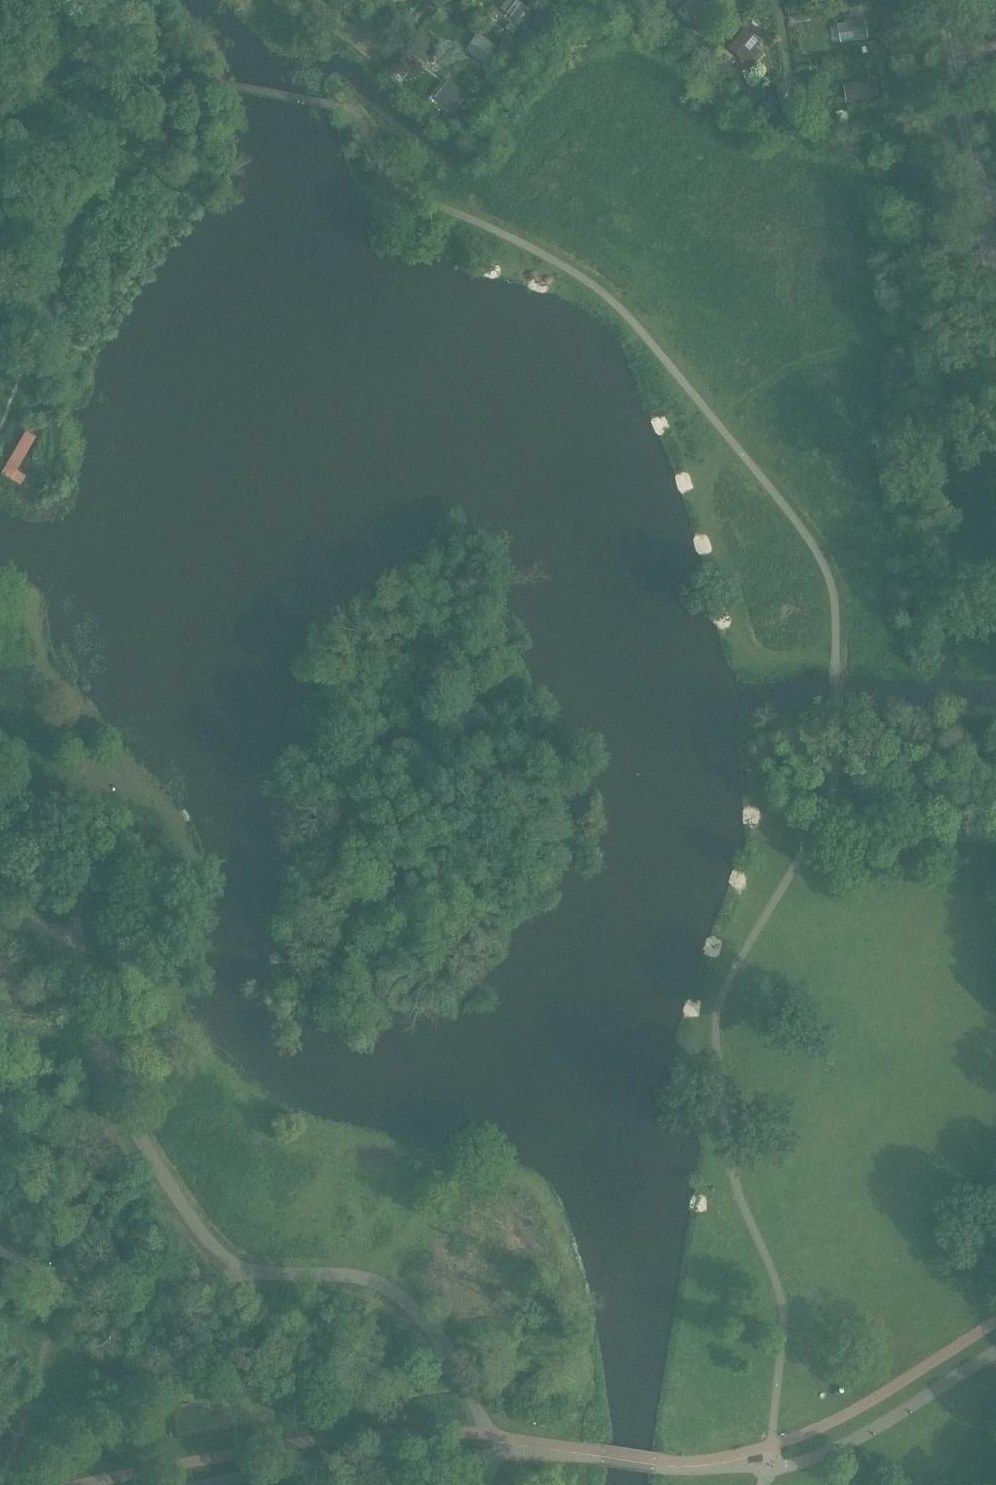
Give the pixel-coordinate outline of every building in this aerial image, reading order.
[(529,6),(521,0),(508,0),(503,8),(520,19),(529,6)] [(870,21),(833,22),(833,40),(871,39),(870,21)] [(467,49),(488,63),(500,46),(480,31),(467,49)] [(770,47),(749,32),(732,56),(753,71),(770,47)] [(882,94),(879,61),(852,63),(855,97),(882,94)] [(446,79),(437,99),(457,108),(466,87),(446,79)] [(28,430),(4,473),(16,479),(39,436),(28,430)]
